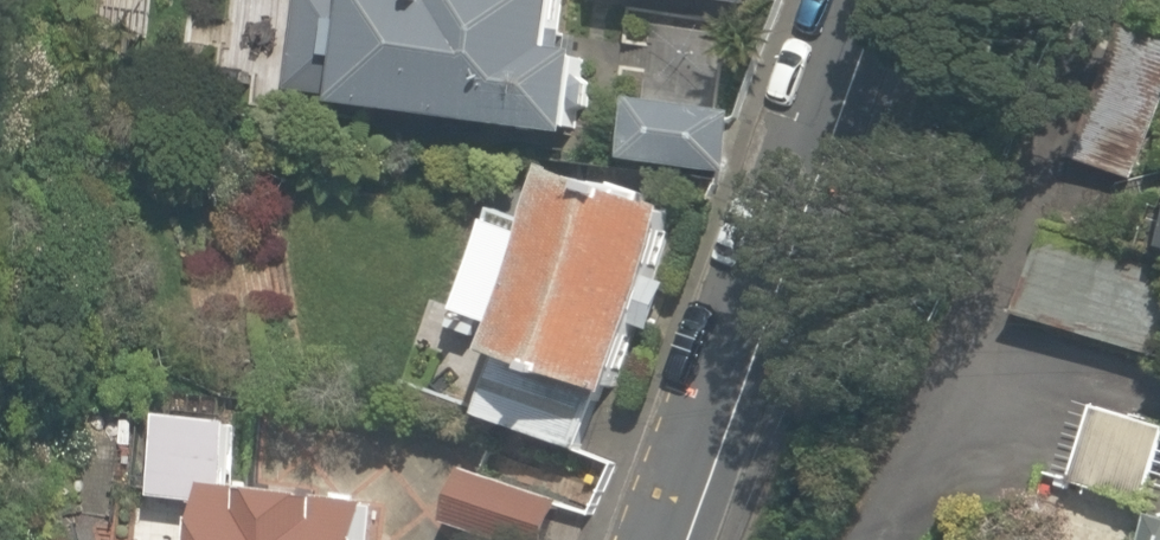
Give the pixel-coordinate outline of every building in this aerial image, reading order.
[(284,89),(341,95),(339,113),(578,141),(593,14),(563,11),(564,0),(294,0),(284,89)] [(749,12),(751,0),(664,0),(749,12)] [(1159,91),(1159,52),(1126,39),(1076,171),(1123,188),(1159,91)] [(695,230),(573,188),(507,380),(629,421),(695,230)] [(541,236),(487,217),(450,323),(504,342),(541,236)] [(1090,410),(1070,493),(1152,513),(1159,480),(1159,427),(1090,410)] [(245,423),(166,411),(154,491),(233,503),(245,423)] [(456,532),(505,539),(555,539),(563,489),(466,472),(456,532)] [(201,505),(197,539),(376,539),(378,526),(201,505)]
